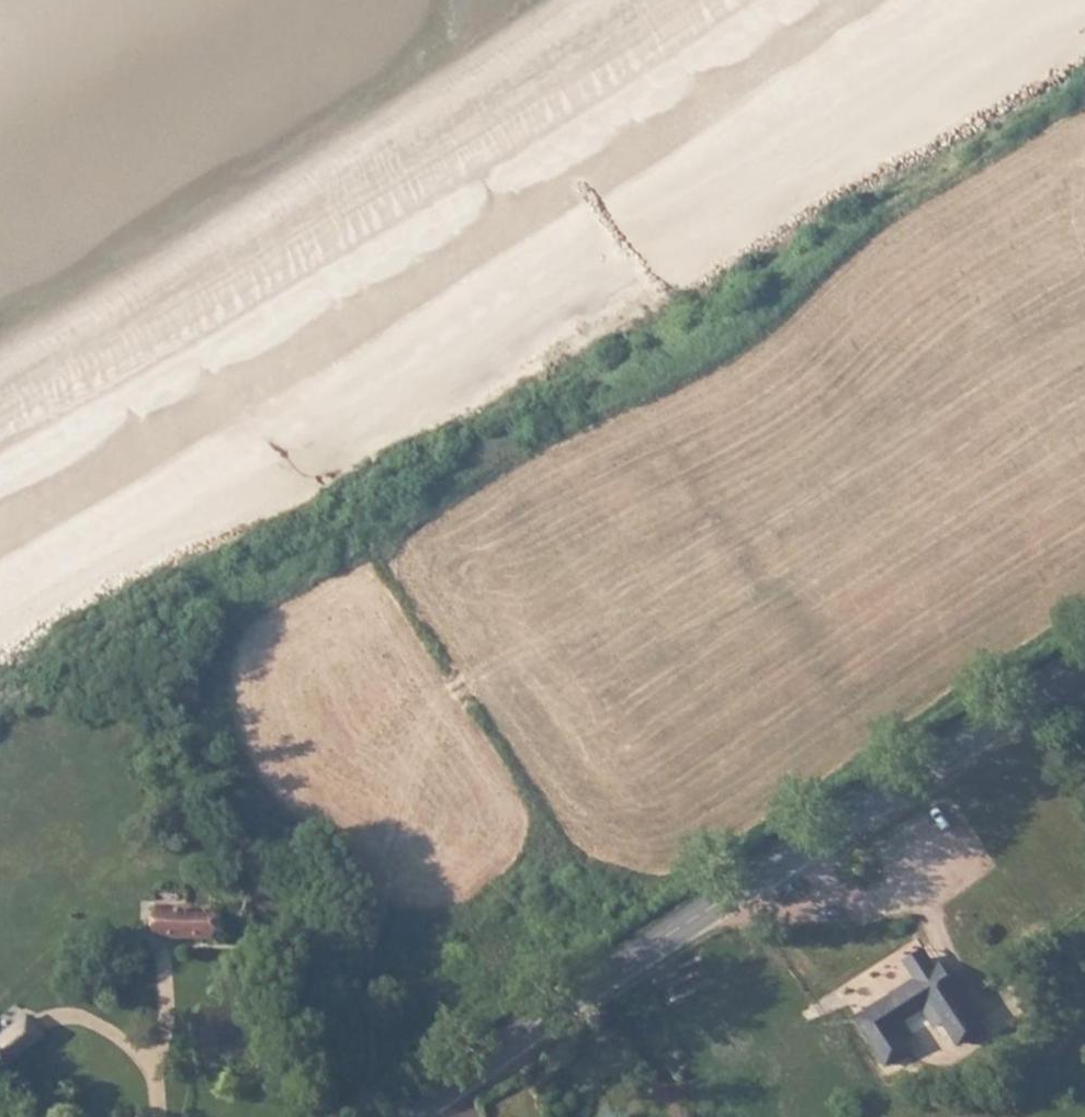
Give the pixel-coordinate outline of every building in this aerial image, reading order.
[(205,937),(205,910),(150,908),(148,937),(205,937)] [(933,971),(885,1002),(901,1027),(916,1016),(928,1034),(937,1029),(952,1052),(975,1036),(933,971)] [(885,1002),(849,1025),(864,1049),(889,1034),(901,1027),(885,1002)] [(889,1034),(864,1049),(881,1074),(905,1058),(889,1034)]
